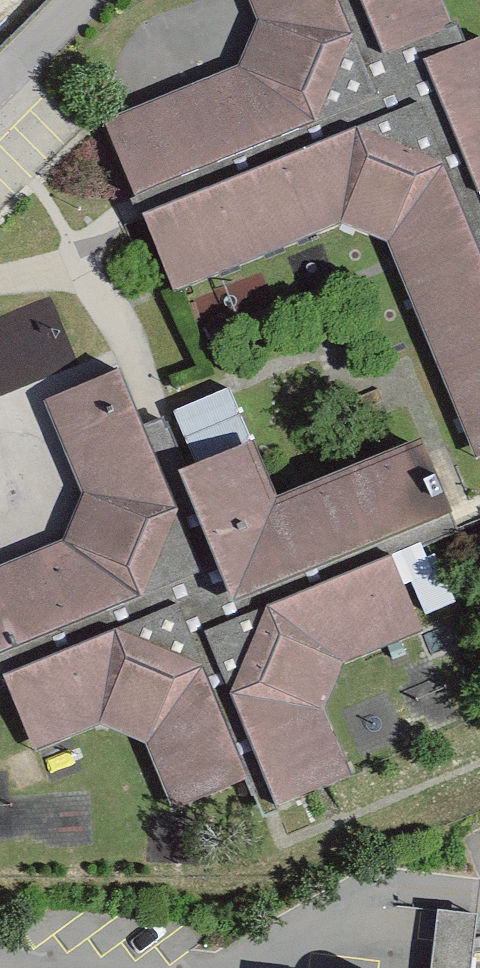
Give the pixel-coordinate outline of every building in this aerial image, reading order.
[(271,26),(254,78),(122,128),(144,190),(314,118),(346,36),(333,0),(261,0),(271,26)] [(394,56),(454,36),(442,0),(374,0),(394,56)] [(435,65),(479,173),(479,46),(435,65)] [(158,225),(180,286),(344,222),(398,239),(479,446),(479,263),(444,179),(358,142),(158,225)] [(45,401),(80,492),(66,536),(0,563),(0,649),(141,594),(178,509),(120,365),(45,401)] [(242,440),(227,390),(176,406),(192,455),(242,440)] [(276,495),(253,440),(182,469),(235,597),(452,510),(422,436),(276,495)] [(422,629),(392,553),(267,605),(231,691),(277,803),(350,776),(325,708),(344,661),(422,629)] [(115,628),(5,676),(34,751),(102,723),(144,743),(174,809),(248,776),(202,664),(115,628)] [(441,916),(438,967),(474,967),(476,918),(441,916)]
